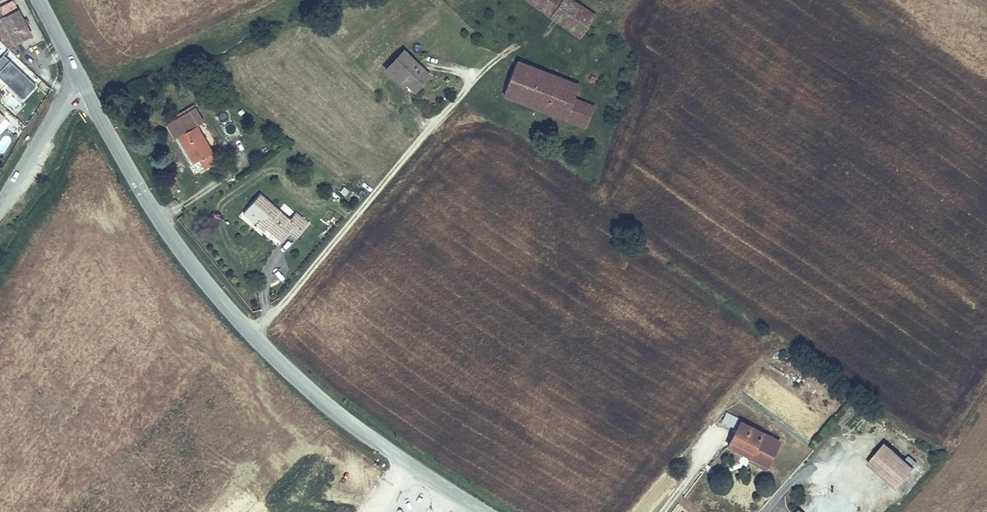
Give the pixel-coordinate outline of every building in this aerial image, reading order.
[(11,0),(0,0),(0,1),(4,9),(13,4),(11,0)] [(549,17),(562,0),(524,0),(549,17)] [(549,17),(575,35),(589,14),(569,0),(562,0),(549,17)] [(13,4),(4,9),(0,1),(0,35),(4,43),(28,32),(13,4)] [(27,40),(29,46),(44,42),(42,36),(27,40)] [(13,56),(25,52),(22,44),(11,47),(13,56)] [(402,49),(384,68),(397,80),(403,74),(416,86),(428,73),(402,49)] [(4,56),(0,60),(0,78),(23,100),(37,86),(4,56)] [(515,61),(501,94),(582,128),(589,109),(570,101),(576,88),(515,61)] [(403,74),(397,80),(410,92),(416,86),(403,74)] [(200,169),(224,155),(218,146),(206,153),(189,125),(201,118),(192,101),(161,120),(187,162),(193,158),(200,169)] [(3,114),(0,118),(0,130),(9,120),(3,114)] [(293,233),(305,219),(295,211),(289,217),(259,192),(243,211),(262,227),(266,222),(280,234),(286,227),(293,233)] [(781,442),(741,420),(727,446),(749,458),(747,462),(765,471),(781,442)] [(897,489),(914,468),(884,443),(867,464),(897,489)]
